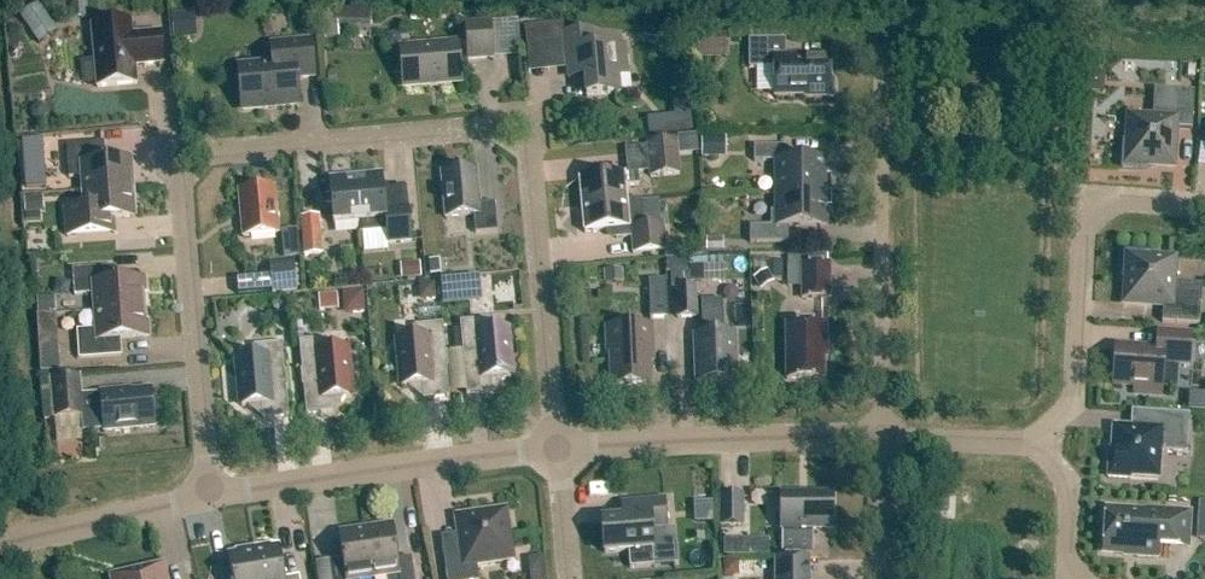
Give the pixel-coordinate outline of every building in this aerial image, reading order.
[(57,33),(38,6),(20,18),(39,45),(57,33)] [(170,37),(195,37),(195,11),(170,11),(170,37)] [(91,27),(97,88),(136,84),(135,67),(163,64),(161,33),(132,36),(131,23),(91,27)] [(466,25),(468,60),(494,59),(491,23),(466,25)] [(525,25),(528,70),(563,68),(560,23),(525,25)] [(594,32),(565,34),(568,69),(584,68),(586,97),(620,94),(618,75),(628,74),(626,45),(595,48),(594,32)] [(727,57),(727,36),(698,37),(699,57),(727,57)] [(805,97),(805,98),(834,98),(834,82),(830,82),(830,57),(786,58),(786,40),(749,41),(749,69),(774,69),(775,97),(805,97)] [(280,46),(281,65),(245,68),(240,74),(243,109),(298,104),(296,78),(313,77),(310,43),(280,46)] [(457,44),(401,48),(404,88),(461,83),(457,44)] [(1122,142),(1121,169),(1148,171),(1149,165),(1172,167),(1175,129),(1192,130),(1194,93),(1155,90),(1153,120),(1130,119),(1128,142),(1122,142)] [(682,112),(646,117),(648,129),(684,124),(682,112)] [(21,160),(54,158),(53,133),(19,135),(21,160)] [(726,139),(703,139),(704,159),(727,159),(726,139)] [(678,140),(647,142),(650,178),(681,175),(678,140)] [(103,143),(66,146),(69,179),(82,178),(83,193),(132,189),(130,160),(105,162),(103,143)] [(788,147),(754,147),(754,162),(775,162),(775,194),(831,194),(831,178),(826,178),(826,161),(788,162),(788,147)] [(477,170),(441,174),(445,219),(474,216),(475,235),(498,233),(495,204),(480,205),(477,170)] [(627,202),(626,187),(639,186),(638,174),(579,179),(581,206),(627,202)] [(356,177),(360,223),(374,221),(375,233),(386,232),(388,244),(412,242),(407,188),(384,190),(382,175),(356,177)] [(356,177),(329,180),(333,225),(360,223),(356,177)] [(109,220),(134,218),(132,189),(83,193),(84,208),(65,209),(67,238),(110,234),(109,220)] [(239,192),(243,237),(279,234),(275,189),(239,192)] [(831,194),(775,194),(775,212),(770,212),(771,227),(750,227),(750,243),(788,243),(788,227),(827,227),(826,210),(831,210),(831,194)] [(627,202),(581,206),(584,233),(616,230),(617,240),(631,238),(633,254),(666,251),(663,225),(643,227),(641,200),(627,202)] [(323,256),(320,216),(301,217),(304,257),(323,256)] [(282,256),(299,255),(298,229),(281,229),(282,256)] [(1125,304),(1163,306),(1162,323),(1199,326),(1202,286),(1172,284),(1174,261),(1150,259),(1151,254),(1123,252),(1121,280),(1127,280),(1125,304)] [(421,275),(420,260),(400,261),(401,277),(421,275)] [(802,265),(802,299),(830,299),(830,265),(802,265)] [(298,294),(295,267),(270,269),(273,296),(298,294)] [(144,309),(143,295),(147,295),(146,280),(117,282),(116,268),(73,270),(75,296),(94,295),(95,312),(144,309)] [(649,281),(650,320),(668,319),(666,280),(649,281)] [(470,302),(469,283),(444,285),(446,304),(470,302)] [(676,290),(677,319),(696,318),(695,289),(676,290)] [(344,293),(346,312),(363,311),(362,292),(344,293)] [(121,340),(150,338),(149,323),(145,323),(144,309),(95,312),(96,330),(77,331),(79,360),(122,357),(121,340)] [(509,363),(508,344),(512,339),(507,334),(506,329),(502,330),(496,326),(492,331),(489,331),(488,320),(460,322),(463,351),(461,352),(462,367),(464,367),(467,396),(493,394),(492,379),(496,379),(501,383),(506,378),(511,377),(510,373),(514,368),(509,363)] [(445,353),(443,324),(415,326),(416,338),(412,338),(406,334),(402,339),(398,339),(399,344),(394,349),(399,354),(401,373),(397,378),(402,383),(402,387),(407,387),(412,391),(416,386),(422,386),(423,400),(449,398),(447,369),(448,369),(447,353),(445,353)] [(827,349),(826,325),(786,326),(787,380),(824,380),(824,349),(827,349)] [(651,327),(607,329),(607,344),(610,344),(612,386),(650,385),(649,353),(652,353),(651,327)] [(1135,387),(1135,394),(1161,396),(1163,369),(1168,364),(1189,365),(1191,335),(1158,332),(1157,350),(1116,347),(1113,386),(1135,387)] [(734,335),(695,336),(697,383),(736,382),(734,335)] [(349,383),(347,363),(351,359),(346,354),(346,349),(341,349),(336,345),(331,350),(328,351),(327,339),(299,342),(302,371),(300,371),(302,387),(303,387),(306,416),(332,413),(331,399),(335,399),(341,403),(345,398),(350,397),(350,392),(354,387),(349,383)] [(285,373),(282,344),(254,346),(255,357),(251,358),(246,354),(242,359),(237,359),(238,364),(234,369),(239,373),(241,393),(237,398),(241,402),(242,407),(246,407),(252,411),(256,406),(261,405),(263,420),(289,417),(286,388),(288,388),(286,373),(285,373)] [(85,418),(81,377),(50,380),(53,421),(85,418)] [(100,393),(89,394),(93,434),(104,433),(155,428),(151,390),(121,393),(121,391),(100,393)] [(1204,410),(1204,394),(1189,394),(1188,410),(1204,410)] [(1109,450),(1108,478),(1130,479),(1131,476),(1158,478),(1160,453),(1187,454),(1189,415),(1132,411),(1131,429),(1114,428),(1113,450),(1109,450)] [(813,554),(813,530),(833,530),(833,495),(781,495),(781,554),(813,554)] [(743,526),(742,497),(721,497),(721,526),(743,526)] [(630,503),(632,520),(602,522),(604,554),(629,552),(630,569),(654,567),(653,550),(652,529),(667,528),(665,500),(630,503)] [(1196,538),(1204,538),(1204,500),(1199,500),(1196,538)] [(447,578),(479,578),(477,566),(503,562),(502,552),(512,550),(507,515),(501,511),(455,517),(458,535),(441,537),(447,578)] [(1103,552),(1137,554),(1137,558),(1158,560),(1159,542),(1189,544),(1191,513),(1160,511),(1159,516),(1105,513),(1103,552)] [(392,526),(366,530),(373,578),(386,577),(386,578),(400,578),(392,526)] [(366,530),(339,534),(343,559),(329,561),(331,578),(373,578),(366,530)] [(253,549),(259,578),(284,578),(279,548),(271,549),(270,546),(253,549)] [(237,555),(229,556),(233,578),(259,578),(253,549),(236,552),(237,555)] [(809,560),(775,561),(775,578),(809,578),(809,560)] [(112,578),(165,578),(162,566),(112,578)]
